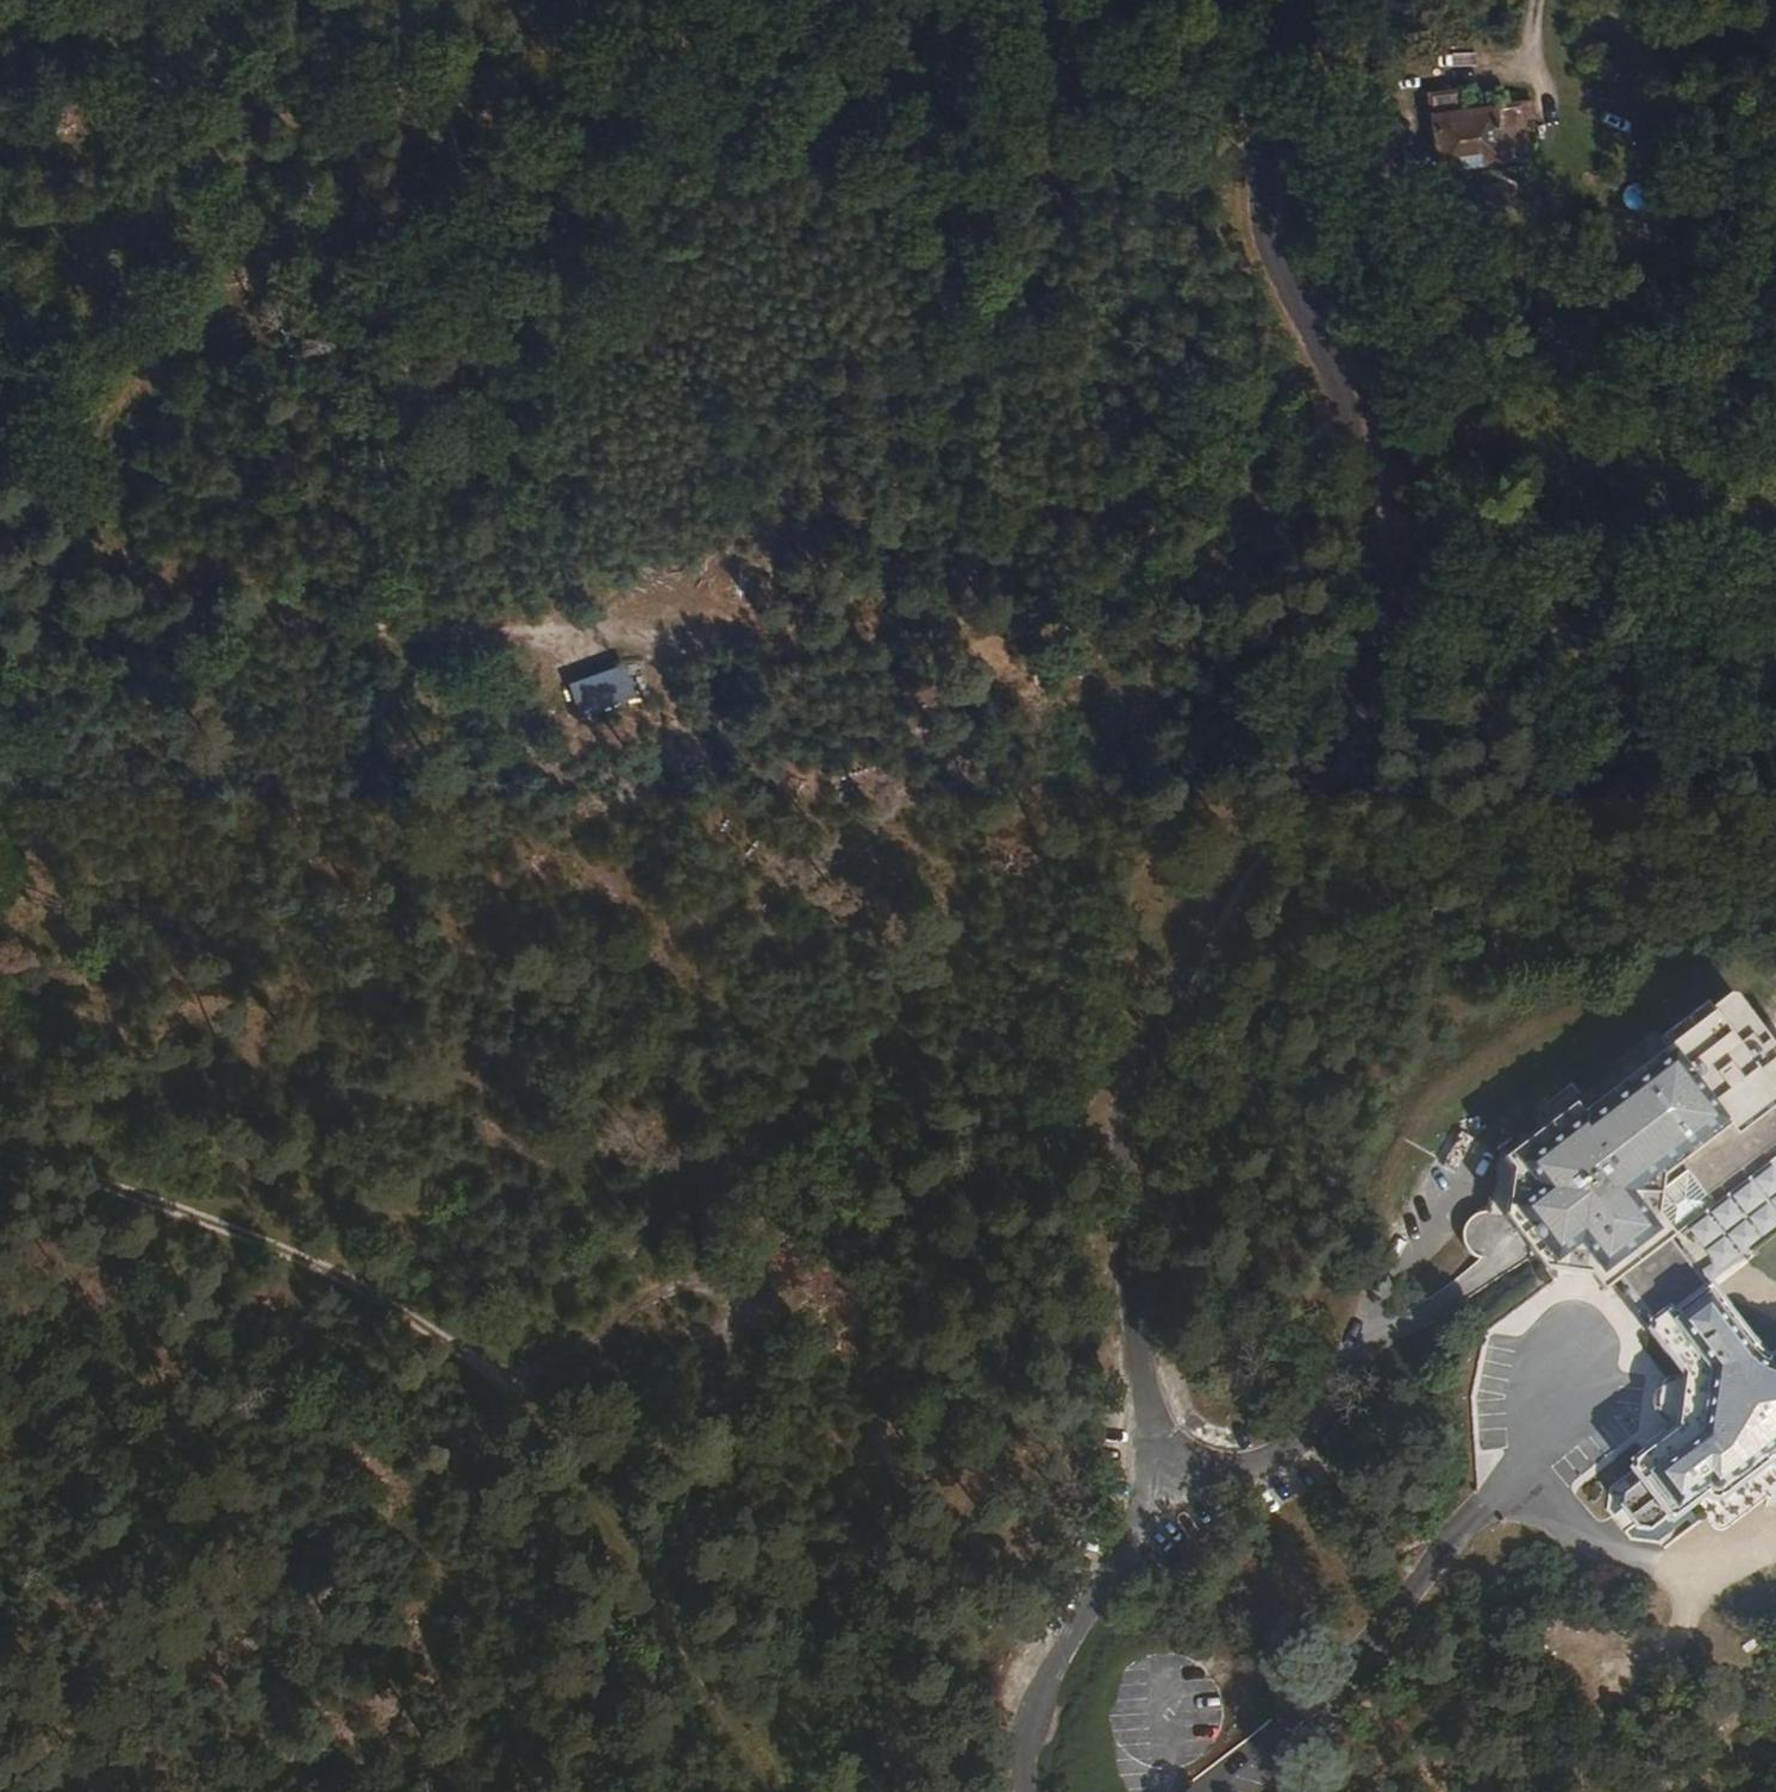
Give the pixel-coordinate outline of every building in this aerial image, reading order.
[(1414,104),(1390,108),(1397,159),(1421,155),(1414,104)] [(1516,148),(1492,150),(1498,223),(1583,216),(1582,175),(1591,175),(1591,160),(1517,164),(1516,148)] [(1767,1033),(1754,1043),(1742,1027),(1683,1070),(1689,1078),(1615,1138),(1612,1132),(1537,1190),(1547,1206),(1533,1253),(1579,1313),(1625,1316),(1633,1330),(1655,1316),(1722,1407),(1737,1427),(1775,1391),(1775,1367),(1760,1346),(1743,1330),(1746,1312),(1695,1248),(1704,1209),(1765,1163),(1775,1174),(1775,1036),(1767,1033)] [(1775,1174),(1765,1163),(1704,1209),(1695,1248),(1746,1312),(1743,1330),(1760,1346),(1775,1334),(1775,1174)] [(1722,1407),(1690,1435),(1713,1464),(1664,1505),(1674,1519),(1650,1541),(1675,1578),(1697,1560),(1703,1569),(1744,1534),(1752,1543),(1775,1524),(1775,1391),(1737,1427),(1722,1407)]
